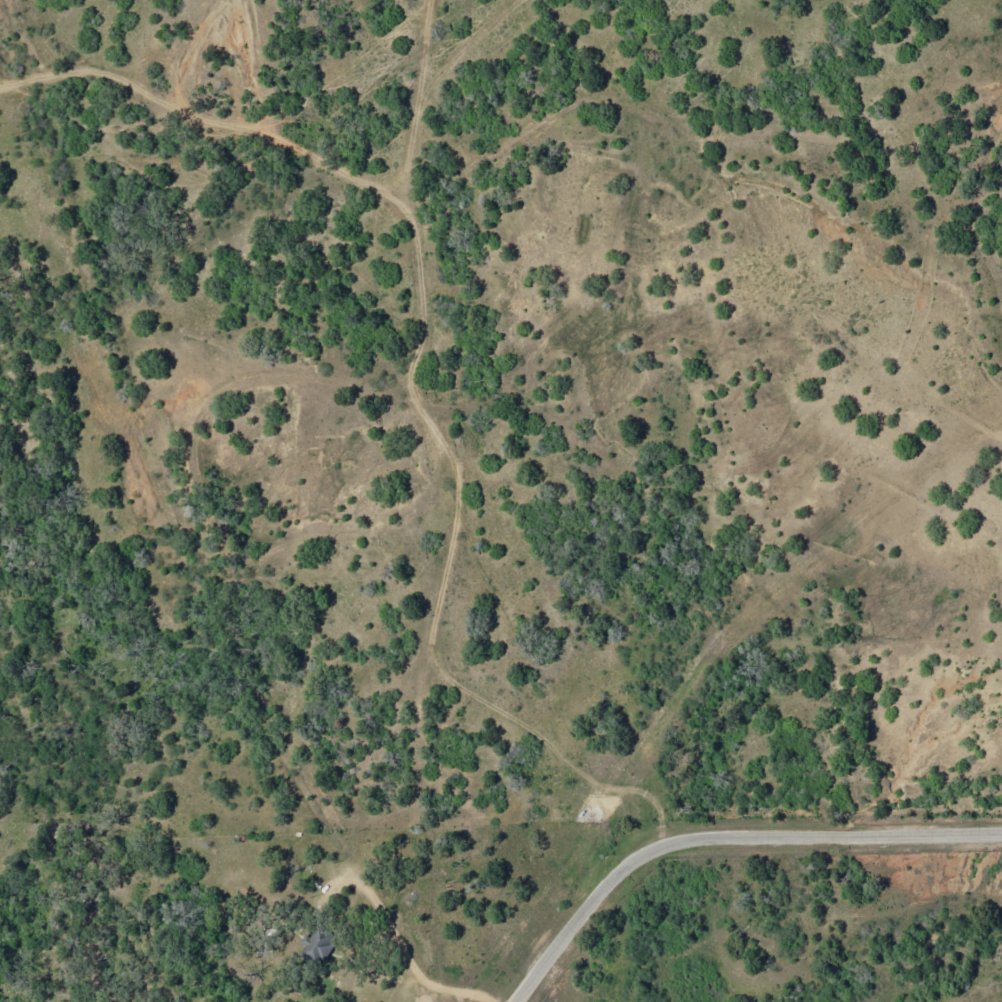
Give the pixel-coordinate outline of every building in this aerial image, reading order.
[(334,959),(332,931),(302,933),(303,961),(334,959)]
